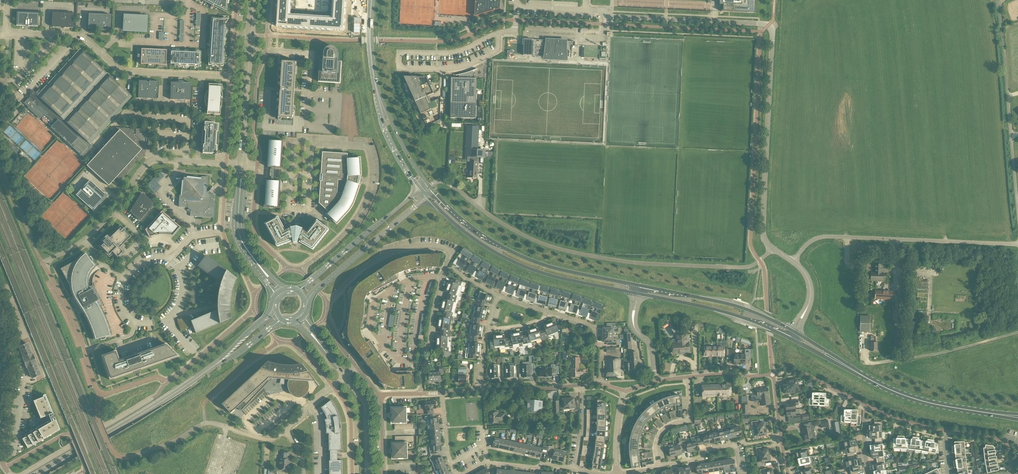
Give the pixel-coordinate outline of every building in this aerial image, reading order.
[(226,13),(227,0),(202,0),(226,13)] [(278,12),(277,27),(291,28),(314,29),(316,29),(333,30),(340,31),(344,31),(346,0),(336,0),(335,22),(289,20),(290,0),(279,0),(278,12)] [(475,17),(490,12),(490,11),(500,8),(501,0),(475,0),(475,17)] [(720,4),(723,4),(723,11),(721,10),(721,11),(755,13),(756,0),(720,0),(720,4)] [(39,13),(26,12),(17,12),(16,25),(38,26),(39,13)] [(73,13),(61,13),(53,12),(53,13),(52,14),(52,26),(53,27),(65,28),(73,28),(74,27),(74,15),(73,14),(73,13)] [(101,30),(102,30),(105,31),(105,30),(110,30),(111,15),(89,14),(88,29),(101,29),(101,30)] [(124,15),(124,26),(124,30),(126,31),(129,31),(146,31),(146,16),(124,15)] [(228,19),(211,18),(208,65),(223,66),(226,28),(224,28),(224,23),(226,23),(228,19)] [(575,42),(535,40),(524,39),(523,55),(574,58),(575,45),(575,42)] [(338,61),(339,54),(339,53),(338,52),(338,51),(338,50),(337,49),(336,48),(335,47),(334,47),(333,46),(331,46),(330,46),(329,47),(328,47),(327,48),(326,49),(325,49),(325,50),(324,51),(324,52),(324,53),(324,60),(320,60),(318,82),(340,83),(342,61),(338,61)] [(30,96),(28,99),(24,103),(39,117),(43,113),(54,124),(51,127),(83,157),(93,146),(90,144),(133,98),(80,49),(41,91),(39,89),(36,92),(34,90),(32,92),(30,90),(28,93),(30,95),(29,95),(30,96)] [(141,57),(141,64),(166,65),(166,61),(170,61),(170,64),(174,64),(174,65),(200,67),(201,52),(169,50),(169,52),(166,52),(166,50),(141,49),(141,54),(137,54),(137,57),(141,57)] [(290,62),(283,61),(281,89),(279,118),(293,119),(294,112),(292,112),(293,90),(295,68),(296,68),(297,62),(290,62)] [(451,78),(451,103),(450,117),(476,117),(477,78),(475,78),(472,71),(468,72),(469,73),(466,74),(466,73),(459,75),(459,78),(451,78)] [(436,123),(440,123),(441,96),(440,96),(440,97),(439,97),(439,99),(431,102),(430,99),(431,99),(430,96),(428,97),(428,96),(434,93),(431,86),(432,85),(431,82),(429,83),(426,77),(404,77),(409,88),(407,89),(409,92),(411,91),(421,114),(419,115),(421,118),(423,118),(427,126),(435,122),(435,123),(436,123)] [(139,81),(138,85),(135,84),(135,98),(147,98),(149,80),(147,81),(139,81)] [(149,80),(147,98),(158,99),(159,81),(150,81),(149,80)] [(180,100),(181,82),(178,82),(171,82),(170,99),(180,100)] [(183,82),(181,82),(180,100),(190,100),(191,83),(183,82)] [(222,85),(209,84),(208,91),(207,91),(206,92),(206,93),(205,95),(205,96),(205,97),(204,98),(204,100),(204,101),(205,102),(205,104),(205,105),(206,106),(207,106),(207,114),(220,115),(220,107),(221,107),(221,106),(221,104),(222,103),(222,102),(221,102),(221,101),(222,100),(221,99),(221,97),(222,97),(222,96),(222,95),(222,94),(222,93),(222,92),(221,92),(222,85)] [(217,153),(217,152),(216,151),(216,149),(218,150),(219,127),(217,127),(218,125),(216,124),(214,123),(204,122),(204,126),(202,126),(201,149),(203,149),(202,153),(212,154),(212,153),(214,153),(214,154),(215,155),(216,155),(217,155),(217,154),(217,153)] [(467,130),(465,161),(470,162),(470,157),(478,157),(479,157),(480,148),(478,148),(479,130),(479,126),(467,126),(467,130)] [(112,181),(116,185),(145,154),(146,129),(116,128),(97,148),(100,151),(87,166),(109,186),(112,181)] [(273,180),(274,168),(282,168),(283,141),(268,140),(267,162),(268,162),(268,167),(272,168),(271,180),(273,180)] [(348,154),(347,154),(323,152),(321,174),(320,176),(320,177),(319,177),(319,178),(320,179),(320,181),(321,181),(319,203),(328,212),(326,214),(337,225),(348,212),(351,210),(352,207),(354,204),(355,201),(361,185),(359,185),(360,182),(361,182),(361,181),(362,181),(362,180),(362,179),(361,179),(360,176),(362,176),(361,157),(348,158),(348,154)] [(470,162),(469,177),(477,178),(478,162),(470,162)] [(160,172),(153,179),(146,186),(154,194),(161,187),(157,183),(164,176),(160,172)] [(214,199),(215,194),(210,194),(208,192),(209,191),(207,193),(206,192),(207,177),(201,176),(201,178),(186,177),(186,178),(183,178),(183,181),(182,181),(181,195),(179,195),(179,207),(189,207),(189,208),(187,210),(188,210),(190,212),(190,216),(193,216),(194,215),(195,216),(213,218),(214,201),(214,200),(213,200),(214,199)] [(104,193),(89,180),(76,195),(93,211),(99,204),(98,204),(105,196),(103,194),(104,193)] [(264,207),(279,208),(281,180),(273,180),(271,180),(267,180),(267,185),(265,185),(264,207)] [(141,193),(130,212),(140,221),(155,204),(144,195),(141,193)] [(179,227),(180,228),(180,227),(162,211),(145,230),(149,237),(152,236),(155,235),(155,233),(156,235),(158,235),(158,232),(159,232),(159,234),(161,234),(162,234),(165,234),(166,234),(168,234),(169,235),(170,235),(172,235),(179,227)] [(286,231),(278,217),(266,223),(265,224),(277,247),(289,243),(291,240),(293,238),(294,243),(298,243),(299,239),(301,241),(303,244),(313,250),(329,230),(317,220),(307,233),(303,229),(298,227),(297,225),(296,227),(291,228),(286,231)] [(123,228),(120,225),(107,237),(106,236),(101,241),(102,242),(98,246),(109,258),(113,253),(117,257),(123,252),(119,248),(131,236),(124,229),(123,228)] [(462,270),(470,259),(473,255),(464,248),(461,252),(466,256),(464,259),(462,258),(456,265),(459,267),(460,266),(463,268),(462,269),(462,270)] [(350,313),(348,322),(346,328),(342,335),(353,347),(354,346),(366,362),(372,369),(386,390),(387,385),(388,386),(389,386),(390,387),(392,387),(393,387),(395,388),(397,388),(401,388),(414,387),(413,374),(412,374),(412,371),(397,371),(397,375),(393,374),(393,373),(393,372),(392,372),(392,373),(391,373),(390,372),(390,369),(381,355),(379,352),(371,340),(367,343),(362,337),(362,336),(361,335),(361,334),(361,333),(361,332),(361,331),(361,330),(361,329),(361,328),(362,328),(364,321),(365,314),(365,307),(365,300),(365,299),(366,298),(366,297),(366,296),(367,296),(367,295),(368,295),(369,295),(370,294),(370,293),(373,291),(373,292),(399,279),(399,274),(405,271),(405,272),(436,267),(439,267),(440,254),(435,255),(434,252),(403,257),(403,259),(401,259),(399,260),(395,262),(391,264),(388,265),(385,267),(375,274),(366,279),(367,280),(362,283),(361,282),(348,291),(349,296),(350,300),(350,305),(350,313)] [(105,339),(105,337),(110,336),(107,325),(105,320),(100,311),(95,302),(99,300),(92,288),(88,291),(88,289),(86,286),(86,284),(86,282),(86,280),(86,278),(87,277),(87,275),(88,273),(89,272),(90,270),(91,269),(93,267),(94,266),(91,262),(93,260),(90,256),(88,258),(85,254),(80,258),(61,269),(72,288),(73,293),(75,298),(82,309),(85,313),(89,322),(92,330),(95,339),(100,338),(101,340),(105,339)] [(230,304),(228,305),(228,300),(229,295),(230,291),(231,292),(232,287),(234,283),(236,279),(205,255),(197,266),(221,284),(220,288),(219,291),(219,295),(218,298),(218,302),(218,306),(218,309),(190,321),(196,333),(231,318),(230,313),(230,309),(230,304)] [(474,256),(472,260),(475,262),(473,265),(471,264),(466,272),(468,273),(469,272),(472,275),(472,276),(479,264),(482,260),(474,256)] [(483,261),(481,265),(484,267),(482,271),(480,269),(475,278),(478,279),(479,278),(482,280),(481,281),(482,281),(488,270),(491,266),(483,261)] [(882,265),(875,264),(875,271),(875,273),(871,273),(871,281),(883,281),(883,273),(881,273),(882,265)] [(492,267),(490,271),(494,272),(492,276),(489,275),(485,283),(488,285),(488,284),(492,285),(491,286),(492,287),(498,275),(500,271),(492,267)] [(502,271),(500,276),(503,277),(502,281),(499,280),(495,288),(498,290),(498,289),(502,290),(502,291),(508,279),(510,275),(502,271)] [(511,276),(510,280),(513,281),(512,285),(509,284),(506,293),(508,294),(509,293),(513,295),(512,296),(518,283),(519,279),(511,276)] [(448,283),(447,287),(461,292),(462,286),(465,287),(467,282),(463,279),(462,282),(454,279),(453,283),(450,282),(449,283),(448,283)] [(521,280),(519,284),(523,285),(522,289),(519,288),(516,297),(519,298),(519,297),(523,298),(523,299),(528,287),(529,282),(521,280)] [(531,283),(530,288),(533,289),(532,292),(530,292),(527,301),(530,302),(530,301),(534,302),(534,303),(538,290),(539,286),(531,283)] [(917,296),(928,297),(928,284),(917,283),(917,296)] [(541,286),(540,291),(544,292),(543,295),(540,295),(538,304),(541,305),(541,304),(545,305),(545,306),(548,293),(549,288),(541,286)] [(461,292),(447,287),(446,291),(447,291),(446,293),(449,294),(448,297),(459,300),(461,301),(461,297),(459,297),(461,292)] [(551,289),(550,293),(554,294),(553,298),(550,297),(548,306),(551,307),(551,306),(555,307),(555,308),(559,295),(560,291),(551,289)] [(477,298),(476,302),(484,304),(485,301),(488,302),(489,301),(490,302),(491,298),(490,298),(490,297),(485,295),(486,294),(480,291),(478,298),(477,298)] [(562,291),(561,296),(565,297),(564,301),(561,300),(559,309),(562,310),(562,309),(566,310),(565,311),(566,311),(569,298),(571,294),(562,291)] [(896,292),(879,291),(875,291),(875,299),(895,300),(896,292)] [(573,295),(572,299),(576,300),(574,304),(572,303),(569,312),(572,313),(572,312),(576,313),(576,314),(580,302),(582,297),(573,295)] [(459,300),(448,297),(447,300),(444,299),(444,301),(443,301),(442,305),(456,308),(457,303),(458,303),(459,300)] [(584,298),(583,303),(586,304),(585,308),(582,307),(579,316),(582,317),(583,316),(586,317),(586,318),(591,305),(592,301),(584,298)] [(475,306),(474,311),(486,314),(487,310),(486,309),(483,308),(484,304),(476,302),(475,306)] [(595,302),(593,306),(597,308),(595,312),(593,311),(589,319),(592,320),(593,319),(596,321),(596,322),(603,305),(595,302)] [(456,308),(442,305),(441,309),(442,309),(442,311),(445,311),(444,315),(453,316),(453,317),(457,317),(457,314),(455,313),(456,308)] [(472,316),(471,320),(479,322),(480,319),(483,320),(484,319),(485,319),(486,314),(474,311),(473,316),(472,316)] [(453,316),(444,315),(443,318),(440,318),(440,319),(439,319),(438,323),(451,325),(452,320),(453,317),(453,316)] [(871,316),(860,316),(860,332),(870,332),(871,316)] [(177,320),(181,331),(190,328),(186,317),(177,320)] [(471,324),(470,330),(483,332),(483,327),(482,327),(482,326),(479,325),(479,322),(471,320),(470,324),(471,324)] [(553,321),(549,323),(554,335),(559,333),(561,333),(562,326),(556,325),(555,322),(554,322),(553,321)] [(451,325),(438,323),(438,327),(439,327),(439,329),(442,329),(441,333),(450,334),(450,330),(451,330),(451,325)] [(545,330),(543,331),(545,339),(549,337),(554,335),(549,323),(544,325),(545,326),(544,326),(545,330)] [(609,328),(607,328),(603,328),(603,330),(602,331),(602,332),(602,333),(603,334),(603,335),(613,335),(613,329),(617,329),(617,323),(609,323),(609,328)] [(26,326),(24,326),(34,351),(36,350),(26,326)] [(543,331),(539,332),(538,328),(538,329),(537,327),(533,329),(536,341),(541,339),(541,340),(543,339),(545,339),(543,331)] [(571,328),(562,328),(561,342),(570,343),(571,328)] [(529,335),(526,336),(528,346),(528,348),(532,347),(531,342),(536,341),(533,329),(528,330),(528,331),(528,332),(529,335)] [(483,332),(470,330),(469,335),(468,339),(477,340),(477,336),(481,337),(481,336),(482,336),(483,332)] [(526,336),(523,337),(522,333),(521,333),(521,332),(516,333),(519,347),(524,346),(524,347),(528,346),(526,336)] [(450,334),(441,333),(441,336),(438,336),(438,338),(437,338),(436,342),(449,342),(449,337),(450,337),(450,334)] [(511,335),(511,339),(508,339),(510,349),(514,348),(513,348),(519,347),(516,333),(511,334),(511,335)] [(625,349),(632,349),(630,333),(624,334),(625,349)] [(494,340),(491,340),(490,341),(491,349),(495,348),(500,347),(499,335),(494,335),(494,336),(494,337),(494,340)] [(504,335),(499,335),(500,347),(500,349),(506,349),(510,349),(508,339),(505,339),(505,336),(504,336),(504,335)] [(613,335),(603,335),(603,337),(602,337),(602,339),(602,340),(603,340),(603,342),(610,342),(610,345),(617,345),(617,341),(613,341),(613,335)] [(686,335),(678,335),(677,336),(678,344),(672,344),(673,353),(683,352),(683,353),(689,353),(689,348),(691,348),(690,343),(688,344),(688,343),(687,343),(686,335)] [(477,340),(468,339),(468,343),(469,343),(468,348),(468,349),(481,349),(481,344),(480,344),(480,343),(476,343),(477,340)] [(449,342),(436,342),(436,346),(437,346),(437,347),(440,348),(440,351),(444,351),(443,356),(451,356),(451,348),(451,342),(449,342)] [(119,360),(118,358),(116,350),(109,353),(101,355),(101,357),(109,380),(178,356),(173,350),(171,351),(170,349),(171,349),(166,343),(159,346),(119,360)] [(32,354),(28,344),(22,346),(19,347),(24,358),(23,358),(25,363),(27,368),(27,367),(32,378),(40,374),(36,364),(32,354)] [(717,356),(717,346),(704,346),(704,356),(717,356)] [(466,354),(466,357),(465,358),(476,358),(476,355),(479,355),(479,354),(481,354),(481,349),(468,349),(468,348),(466,348),(466,354)] [(737,353),(737,355),(734,355),(734,349),(730,349),(730,359),(734,359),(734,365),(740,365),(740,353),(737,353)] [(740,353),(740,365),(745,365),(745,359),(750,359),(750,349),(745,349),(745,355),(742,355),(742,353),(740,353)] [(631,363),(630,363),(626,364),(626,371),(631,370),(638,370),(637,352),(630,353),(631,363)] [(585,364),(583,364),(580,362),(580,357),(570,357),(570,377),(580,377),(580,376),(583,376),(583,372),(585,372),(585,368),(585,364)] [(620,359),(606,359),(607,370),(606,370),(606,376),(621,375),(620,359)] [(291,366),(285,365),(280,365),(275,363),(269,362),(223,404),(231,414),(235,410),(234,409),(237,407),(238,408),(239,407),(242,410),(272,378),(272,379),(274,377),(281,378),(280,382),(284,383),(285,378),(290,379),(290,380),(290,381),(289,382),(289,383),(289,384),(289,385),(289,386),(289,387),(290,388),(290,389),(290,390),(291,391),(292,392),(292,393),(293,394),(294,395),(295,395),(296,396),(297,396),(298,396),(299,396),(300,396),(301,396),(302,396),(303,395),(304,395),(304,394),(305,394),(306,393),(307,392),(307,391),(308,390),(308,389),(308,388),(309,387),(309,386),(308,385),(308,382),(307,381),(317,382),(303,364),(297,365),(291,366)] [(509,364),(509,366),(506,367),(507,378),(508,378),(508,379),(513,378),(513,377),(514,377),(514,373),(516,373),(515,366),(514,366),(514,364),(509,364)] [(540,367),(540,369),(539,370),(539,373),(540,373),(540,377),(552,376),(552,373),(555,373),(555,364),(551,365),(551,368),(545,368),(545,367),(540,367)] [(499,373),(499,365),(490,366),(491,378),(492,378),(492,379),(497,379),(497,378),(498,378),(498,373),(499,373)] [(439,366),(439,372),(429,373),(429,381),(436,380),(436,382),(441,381),(440,375),(444,375),(443,366),(439,366)] [(532,366),(523,366),(523,377),(525,377),(525,378),(529,378),(529,377),(531,377),(530,372),(532,372),(532,366)] [(458,367),(459,376),(459,383),(467,383),(467,376),(466,376),(466,367),(458,367)] [(783,386),(783,389),(784,389),(784,393),(790,393),(790,394),(799,393),(797,379),(789,380),(790,385),(783,385),(783,386)] [(718,385),(718,396),(731,396),(731,383),(726,383),(726,385),(718,385)] [(718,396),(718,385),(702,385),(702,396),(718,396)] [(762,406),(770,404),(769,395),(768,388),(756,389),(758,397),(760,396),(762,406)] [(816,393),(816,394),(815,394),(813,394),(812,398),(809,398),(809,405),(819,406),(819,393),(816,393)] [(819,393),(819,406),(829,406),(829,399),(826,399),(826,393),(819,393)] [(46,396),(33,401),(40,418),(46,416),(50,423),(22,439),(28,448),(59,430),(46,396)] [(572,397),(568,398),(569,409),(575,409),(575,410),(579,410),(578,403),(575,404),(574,399),(575,399),(575,398),(572,398),(572,397)] [(569,409),(568,398),(564,398),(565,399),(562,399),(562,400),(563,400),(563,405),(560,405),(561,412),(564,411),(564,410),(569,409)] [(662,399),(662,400),(665,407),(667,407),(668,409),(671,408),(670,406),(668,398),(667,398),(662,399)] [(339,423),(341,422),(341,421),(341,419),(340,416),(339,415),(339,413),(338,410),(336,408),(335,405),(333,403),(331,400),(321,408),(323,410),(324,411),(325,413),(326,415),(326,416),(327,418),(327,419),(325,420),(326,421),(326,423),(326,425),(327,427),(327,429),(327,430),(327,432),(327,434),(329,434),(329,451),(330,451),(331,451),(334,451),(338,450),(342,450),(342,428),(340,428),(339,423)] [(527,400),(526,411),(526,410),(529,410),(529,413),(535,413),(535,408),(542,408),(542,402),(527,400)] [(597,409),(606,409),(605,403),(603,403),(603,402),(602,401),(601,400),(600,400),(597,400),(598,404),(597,404),(597,409)] [(665,407),(662,400),(661,400),(657,402),(656,403),(660,410),(663,408),(665,407)] [(425,402),(425,403),(424,403),(424,404),(424,405),(425,406),(426,406),(426,409),(427,409),(427,414),(434,414),(433,410),(433,409),(436,408),(436,405),(437,405),(437,402),(436,402),(435,401),(425,402)] [(798,405),(798,401),(791,401),(792,404),(786,405),(786,411),(795,410),(796,410),(795,405),(798,405)] [(660,410),(656,403),(655,403),(651,406),(655,413),(657,412),(660,410)] [(646,410),(651,416),(653,418),(656,416),(654,414),(655,413),(651,406),(650,407),(646,410)] [(404,424),(407,423),(407,407),(391,407),(391,413),(389,413),(390,418),(391,418),(391,424),(395,424),(398,424),(401,424),(404,424)] [(799,409),(796,410),(795,410),(786,411),(787,416),(793,415),(793,418),(800,418),(799,409)] [(651,416),(646,410),(645,411),(642,415),(641,415),(648,420),(649,419),(651,417),(651,416)] [(844,415),(841,415),(841,422),(851,423),(851,410),(848,410),(848,411),(846,411),(845,411),(844,415)] [(851,410),(851,423),(857,423),(856,426),(860,426),(861,416),(858,416),(858,410),(851,410)] [(498,421),(505,421),(504,414),(500,414),(500,415),(498,415),(498,412),(489,412),(490,423),(498,423),(498,421)] [(434,419),(434,415),(425,416),(425,420),(427,420),(427,425),(430,425),(439,424),(438,418),(434,419)] [(638,420),(645,425),(647,422),(646,422),(648,420),(641,415),(641,416),(638,420)] [(635,425),(635,426),(642,429),(643,428),(644,425),(645,425),(638,420),(637,421),(635,425)] [(754,430),(766,429),(766,425),(764,425),(764,423),(759,424),(758,421),(751,422),(751,425),(754,425),(754,430)] [(869,425),(869,432),(882,432),(882,425),(883,425),(882,422),(874,422),(874,425),(869,425)] [(806,441),(810,440),(809,439),(813,438),(815,437),(814,430),(812,430),(811,427),(809,427),(809,424),(803,425),(804,428),(803,428),(805,439),(806,439),(806,441)] [(632,431),(632,432),(640,435),(640,434),(641,432),(641,431),(642,429),(635,426),(634,427),(632,431)] [(766,429),(754,430),(755,436),(754,436),(754,439),(761,439),(760,435),(765,435),(766,435),(765,433),(767,433),(766,429)] [(708,435),(708,432),(699,434),(699,437),(701,443),(704,442),(705,444),(704,444),(704,445),(710,443),(708,435)] [(882,432),(869,432),(869,435),(870,435),(870,437),(870,439),(875,438),(875,441),(875,442),(882,441),(882,432)] [(500,440),(495,439),(496,437),(492,436),(492,444),(494,444),(493,446),(493,447),(499,448),(500,440)] [(701,443),(699,437),(696,437),(697,439),(691,440),(694,451),(700,450),(700,449),(699,449),(698,444),(701,443)] [(857,443),(856,443),(856,442),(855,440),(851,441),(850,437),(843,439),(845,449),(858,446),(857,443)] [(908,439),(907,449),(914,450),(916,437),(913,437),(912,440),(909,439),(908,439)] [(916,437),(914,450),(921,451),(923,441),(919,441),(919,438),(916,437)] [(678,439),(679,442),(679,443),(674,445),(676,455),(682,454),(680,448),(683,447),(682,441),(681,438),(678,439)] [(923,441),(921,451),(928,453),(931,440),(928,439),(927,442),(923,441)] [(694,451),(691,440),(685,442),(685,440),(682,441),(683,447),(687,446),(688,452),(688,453),(694,451)] [(931,440),(928,453),(935,454),(936,453),(939,454),(938,445),(938,444),(934,443),(934,441),(931,440)] [(875,445),(871,445),(870,445),(870,452),(883,451),(882,441),(875,442),(875,444),(875,445)] [(398,442),(395,442),(391,442),(392,449),(390,449),(390,453),(392,453),(392,459),(408,459),(408,442),(405,442),(401,442),(398,442)] [(952,450),(965,449),(964,442),(954,442),(955,446),(952,447),(952,450)] [(552,446),(551,452),(554,453),(552,459),(558,460),(560,450),(555,448),(556,445),(553,444),(552,446)] [(441,445),(432,446),(429,446),(430,452),(431,456),(439,455),(438,451),(441,451),(441,445)] [(543,449),(541,457),(547,458),(546,458),(548,452),(551,452),(552,446),(549,445),(548,447),(543,446),(543,449)] [(676,455),(674,445),(668,446),(668,445),(664,445),(666,452),(669,451),(670,456),(670,457),(676,455)] [(996,450),(994,450),(995,447),(994,447),(994,446),(986,445),(985,448),(983,448),(984,455),(993,454),(994,453),(996,453),(996,451),(996,450)] [(858,446),(845,449),(848,458),(855,457),(854,454),(854,453),(859,452),(858,446)] [(759,456),(770,454),(769,450),(768,451),(768,448),(767,448),(768,449),(762,450),(762,447),(756,448),(756,451),(757,451),(759,456)] [(801,452),(797,453),(796,453),(797,459),(798,459),(810,457),(809,451),(810,450),(809,447),(801,449),(801,452)] [(566,451),(560,450),(558,460),(564,462),(564,461),(565,456),(568,456),(570,450),(566,449),(566,451)] [(965,456),(965,449),(952,450),(952,453),(955,453),(955,457),(956,457),(965,456)] [(883,451),(870,452),(871,455),(872,457),(872,458),(876,458),(877,459),(877,461),(884,460),(883,451)] [(289,471),(290,458),(289,457),(289,452),(282,452),(281,457),(280,457),(279,466),(281,466),(280,470),(284,470),(285,471),(285,472),(286,472),(287,471),(288,470),(289,471)] [(770,454),(759,456),(760,462),(757,462),(757,467),(765,465),(764,461),(770,460),(770,461),(770,458),(771,458),(770,454)] [(439,455),(431,456),(430,457),(431,462),(431,461),(433,466),(444,462),(442,457),(439,458),(439,455)] [(810,457),(798,459),(797,459),(798,462),(799,462),(799,464),(800,466),(804,465),(804,466),(805,467),(813,465),(817,464),(817,461),(815,461),(813,456),(810,457)] [(965,456),(956,457),(956,458),(955,458),(956,461),(953,462),(954,465),(966,463),(965,456)] [(855,457),(848,458),(849,468),(862,465),(861,462),(860,460),(860,459),(855,460),(855,459),(855,457)] [(994,459),(985,461),(986,467),(995,465),(997,465),(998,465),(997,463),(997,462),(996,462),(996,459),(994,459)] [(331,461),(330,461),(330,473),(343,473),(342,460),(338,460),(331,461)] [(734,460),(728,460),(730,469),(730,473),(731,472),(737,471),(737,472),(737,471),(737,467),(735,468),(734,460)] [(877,464),(873,465),(872,465),(873,472),(874,472),(886,470),(884,460),(877,461),(877,462),(877,463),(877,464)] [(446,467),(444,462),(433,466),(435,471),(436,471),(446,467)] [(968,470),(966,463),(954,465),(954,468),(957,468),(958,471),(958,472),(968,470)] [(694,472),(694,473),(703,473),(702,465),(696,466),(697,472),(694,472)] [(801,472),(800,472),(801,473),(814,473),(813,469),(814,468),(813,465),(805,467),(805,468),(806,470),(801,472)] [(849,468),(850,473),(858,473),(863,472),(862,465),(849,468)] [(997,465),(995,465),(986,467),(987,473),(998,471),(998,470),(999,470),(999,468),(998,467),(997,468),(997,465)]
